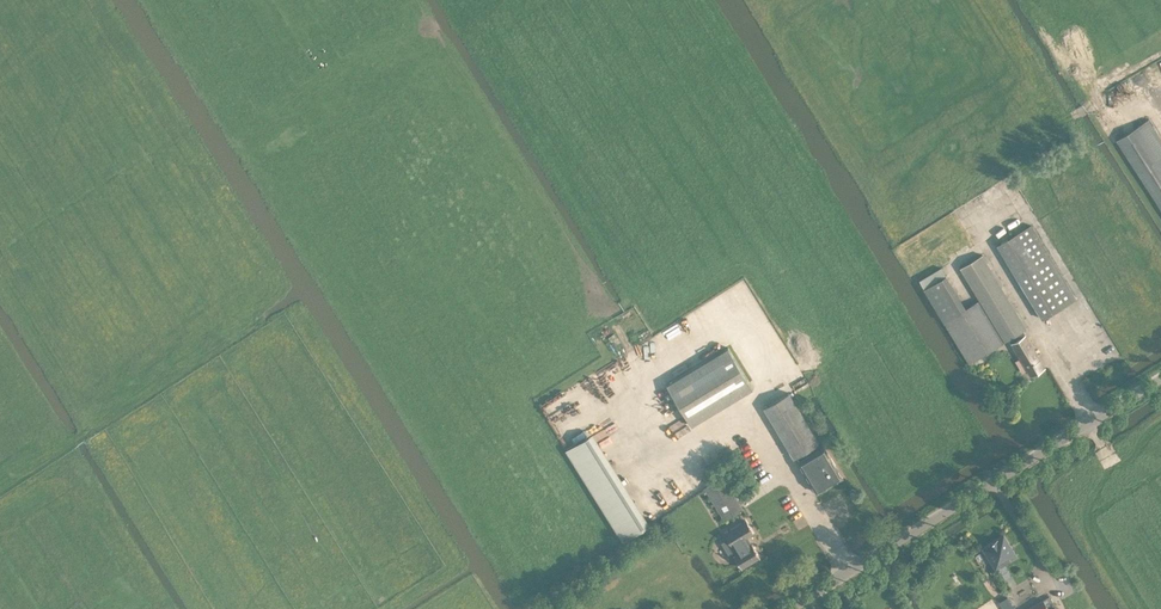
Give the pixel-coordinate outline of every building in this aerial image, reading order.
[(1148,119),(1116,140),(1157,203),(1160,209),(1160,139),(1148,119)] [(1075,299),(1031,224),(998,244),(1042,318),(1075,299)] [(966,308),(944,321),(969,362),(1009,338),(1031,375),(1045,366),(1023,330),(1028,327),(983,252),(960,266),(975,291),(980,299),(966,308)] [(941,267),(919,281),(924,289),(946,275),(941,267)] [(946,275),(924,289),(944,321),(966,308),(946,275)] [(1058,312),(1053,315),(1065,341),(1071,338),(1058,312)] [(753,388),(728,347),(666,384),(691,425),(753,388)] [(789,392),(764,407),(794,457),(819,442),(789,392)] [(587,436),(567,448),(623,540),(644,528),(587,436)] [(799,461),(817,492),(843,477),(824,446),(799,461)] [(744,509),(724,475),(705,487),(725,520),(744,509)] [(730,539),(725,542),(733,555),(735,554),(742,567),(761,556),(753,543),(751,543),(747,537),(749,536),(754,532),(746,520),(726,532),(730,539)] [(1004,534),(982,547),(996,568),(1017,555),(1004,534)] [(1027,608),(1049,608),(1055,605),(1049,595),(1027,608)] [(1007,596),(999,601),(1004,608),(1015,608),(1007,596)]
